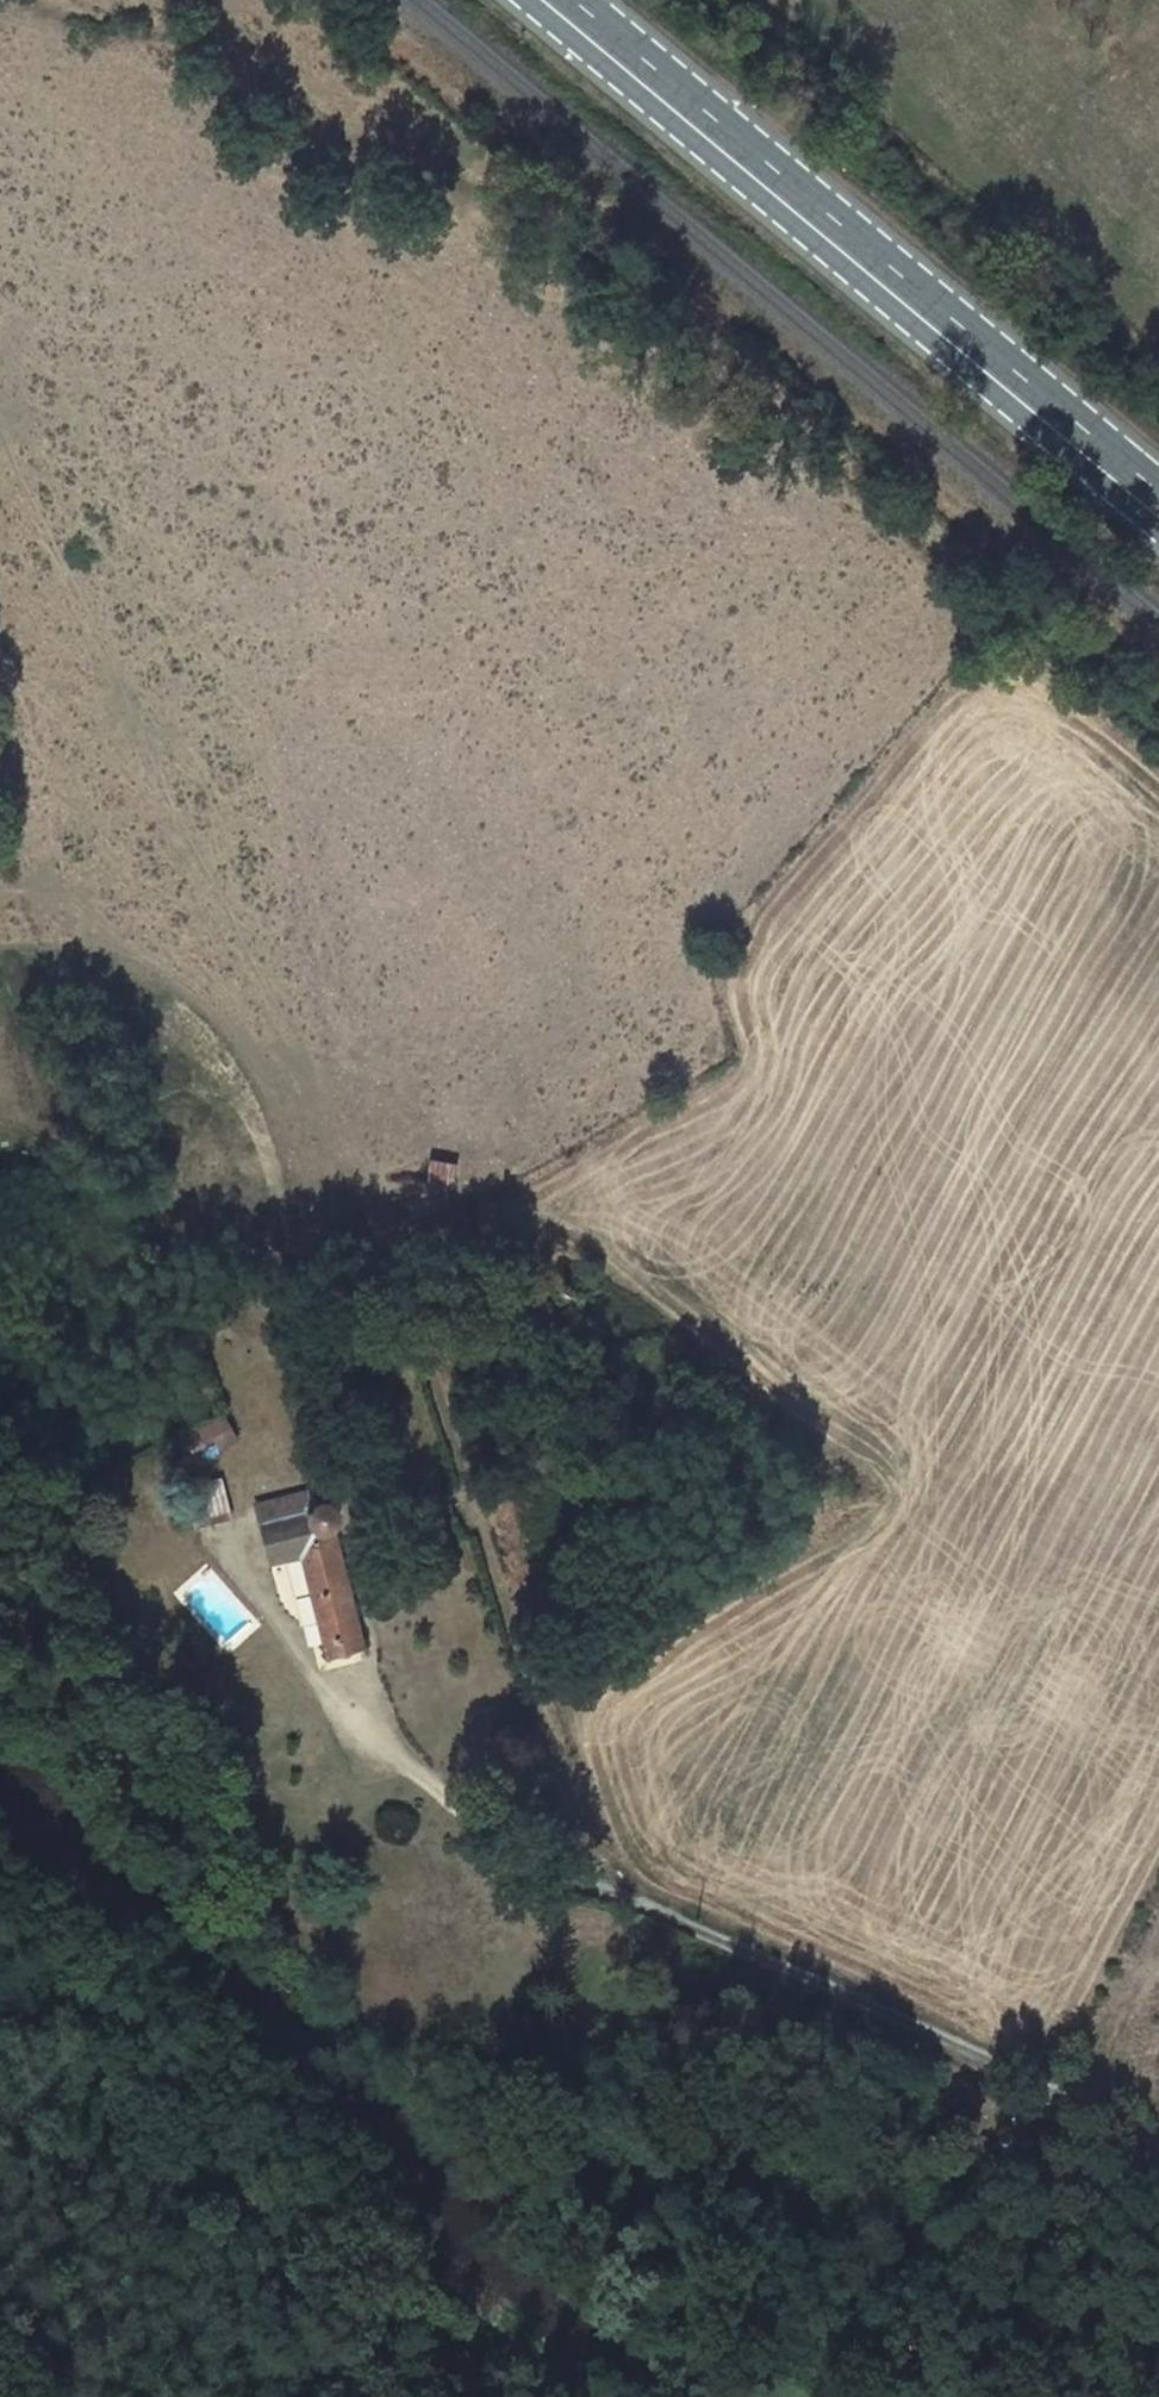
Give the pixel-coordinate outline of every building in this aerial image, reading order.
[(456,1165),(433,1161),(429,1181),(453,1185),(456,1165)] [(225,1415),(181,1438),(188,1451),(213,1437),(231,1427),(225,1415)] [(237,1439),(231,1427),(213,1437),(220,1449),(237,1439)] [(307,1583),(328,1575),(359,1560),(367,1546),(357,1518),(339,1525),(332,1510),(287,1529),(307,1583)] [(307,1583),(287,1529),(279,1533),(298,1586),(307,1583)] [(362,1677),(391,1668),(359,1560),(328,1575),(362,1677)]
